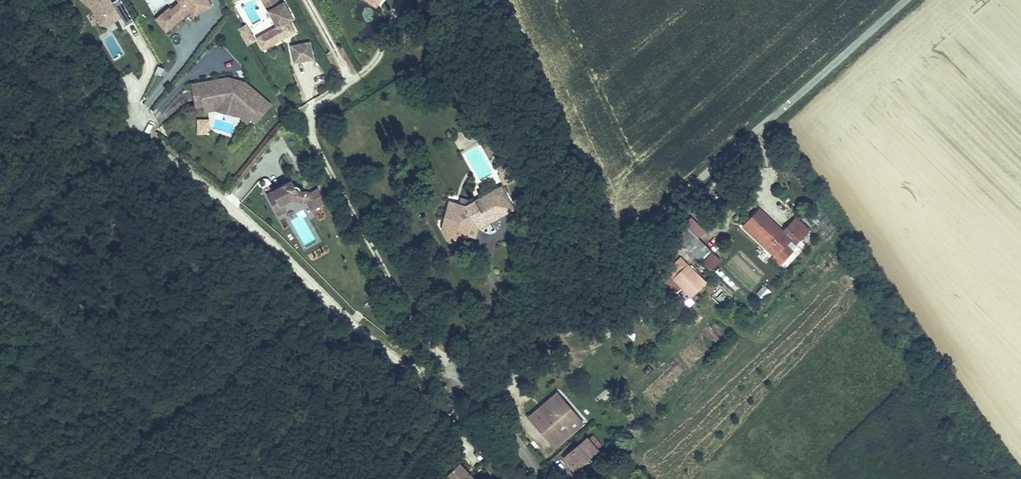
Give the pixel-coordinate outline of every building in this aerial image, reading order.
[(123,20),(126,26),(134,21),(121,0),(120,0),(110,6),(107,0),(82,0),(101,32),(123,20)] [(176,5),(154,17),(162,33),(191,17),(192,19),(212,9),(207,0),(174,0),(176,5)] [(284,34),(281,27),(287,24),(284,17),(290,14),(282,0),(261,0),(272,23),(254,33),(260,46),(284,34)] [(134,24),(126,28),(135,42),(142,38),(134,24)] [(246,47),(255,42),(247,24),(237,29),(246,47)] [(281,27),(284,34),(290,31),(287,24),(281,27)] [(112,33),(102,37),(111,58),(122,53),(112,33)] [(288,47),(292,65),(313,60),(309,42),(288,47)] [(223,75),(196,79),(196,80),(198,93),(190,94),(192,103),(200,102),(200,105),(203,107),(209,106),(212,103),(211,100),(218,99),(232,103),(246,115),(250,110),(255,114),(266,102),(240,79),(237,82),(224,79),(223,75)] [(198,93),(196,80),(196,79),(188,81),(190,94),(198,93)] [(212,103),(209,106),(235,113),(242,119),(246,115),(232,103),(218,99),(211,100),(212,103)] [(255,114),(250,110),(246,115),(251,119),(255,114)] [(209,135),(209,120),(197,120),(196,135),(209,135)] [(496,166),(501,174),(504,172),(507,177),(511,175),(504,162),(496,166)] [(504,172),(501,174),(502,176),(500,180),(503,184),(511,185),(513,178),(511,175),(507,177),(504,172)] [(269,188),(261,192),(272,213),(280,208),(277,201),(287,196),(302,201),(305,208),(320,200),(313,187),(304,191),(295,188),(295,187),(295,186),(294,186),(294,185),(293,184),(292,184),(291,183),(290,184),(289,184),(286,178),(269,188)] [(261,192),(269,188),(267,183),(258,187),(261,192)] [(482,193),(460,206),(452,210),(462,227),(469,222),(474,229),(481,226),(485,233),(498,226),(492,216),(511,207),(497,185),(482,193)] [(456,198),(460,206),(482,193),(478,186),(456,198)] [(302,201),(287,196),(277,201),(280,208),(292,202),(299,204),(302,209),(305,208),(302,201)] [(771,229),(774,226),(755,208),(740,224),(771,255),(774,252),(779,258),(787,250),(781,244),(786,239),(789,235),(794,240),(803,231),(791,218),(778,231),(775,234),(771,229)] [(498,226),(485,233),(489,241),(502,234),(498,226)] [(681,241),(698,261),(708,252),(691,233),(681,241)] [(502,234),(489,241),(496,253),(508,245),(502,234)] [(678,257),(663,273),(690,298),(705,283),(678,257)] [(763,302),(771,292),(763,285),(755,295),(763,302)] [(547,320),(554,332),(564,326),(558,315),(547,320)] [(542,337),(554,332),(547,320),(536,325),(542,337)] [(520,415),(546,445),(574,420),(547,391),(520,415)] [(568,463),(596,439),(588,430),(560,454),(568,463)] [(438,478),(469,478),(451,464),(438,478)]
